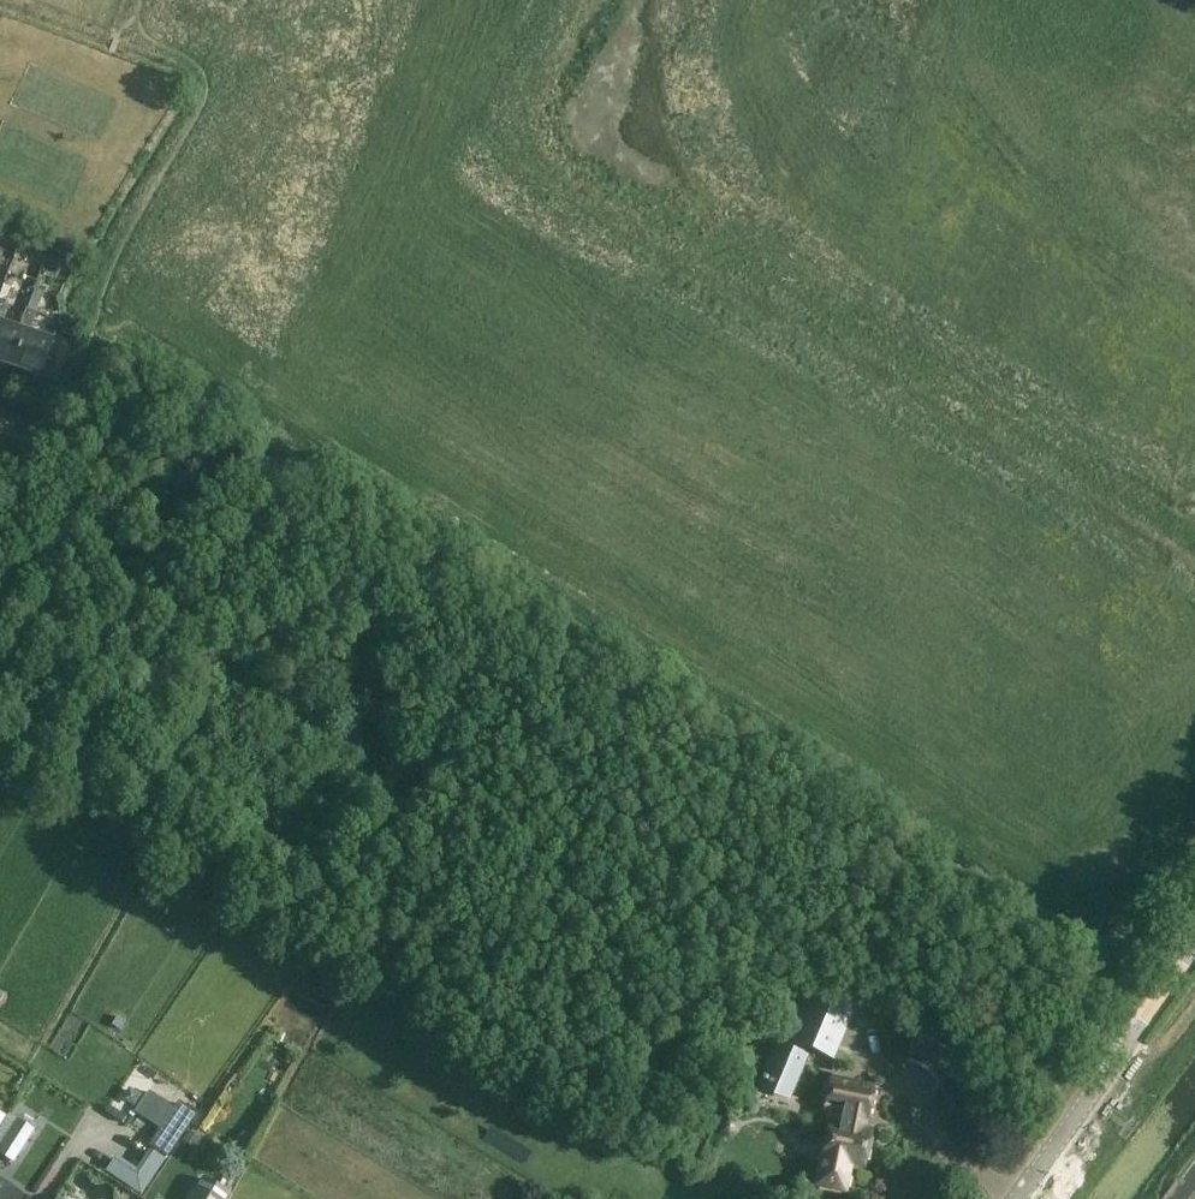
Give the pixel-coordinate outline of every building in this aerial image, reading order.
[(30,290),(24,310),(36,313),(42,293),(30,290)] [(18,330),(1,325),(7,304),(0,302),(0,363),(11,367),(22,331),(18,330)] [(22,331),(11,367),(42,376),(53,340),(30,333),(36,313),(24,310),(18,330),(22,331)] [(812,984),(788,1039),(832,1059),(857,1005),(812,984)] [(774,1070),(803,1083),(808,1070),(814,1057),(785,1044),(779,1057),(774,1070)] [(863,1163),(870,1127),(862,1125),(864,1116),(869,1117),(874,1086),(834,1079),(829,1110),(836,1111),(846,1113),(844,1122),(832,1120),(829,1139),(824,1138),(815,1183),(846,1188),(851,1160),(863,1163)] [(141,1142),(161,1155),(191,1109),(172,1097),(141,1142)] [(13,1166),(34,1132),(16,1121),(0,1147),(0,1158),(13,1166)] [(189,1131),(182,1142),(196,1150),(202,1140),(189,1131)] [(0,1181),(0,1198),(21,1198),(23,1195),(0,1181)] [(191,1198),(213,1198),(197,1190),(191,1198)]
